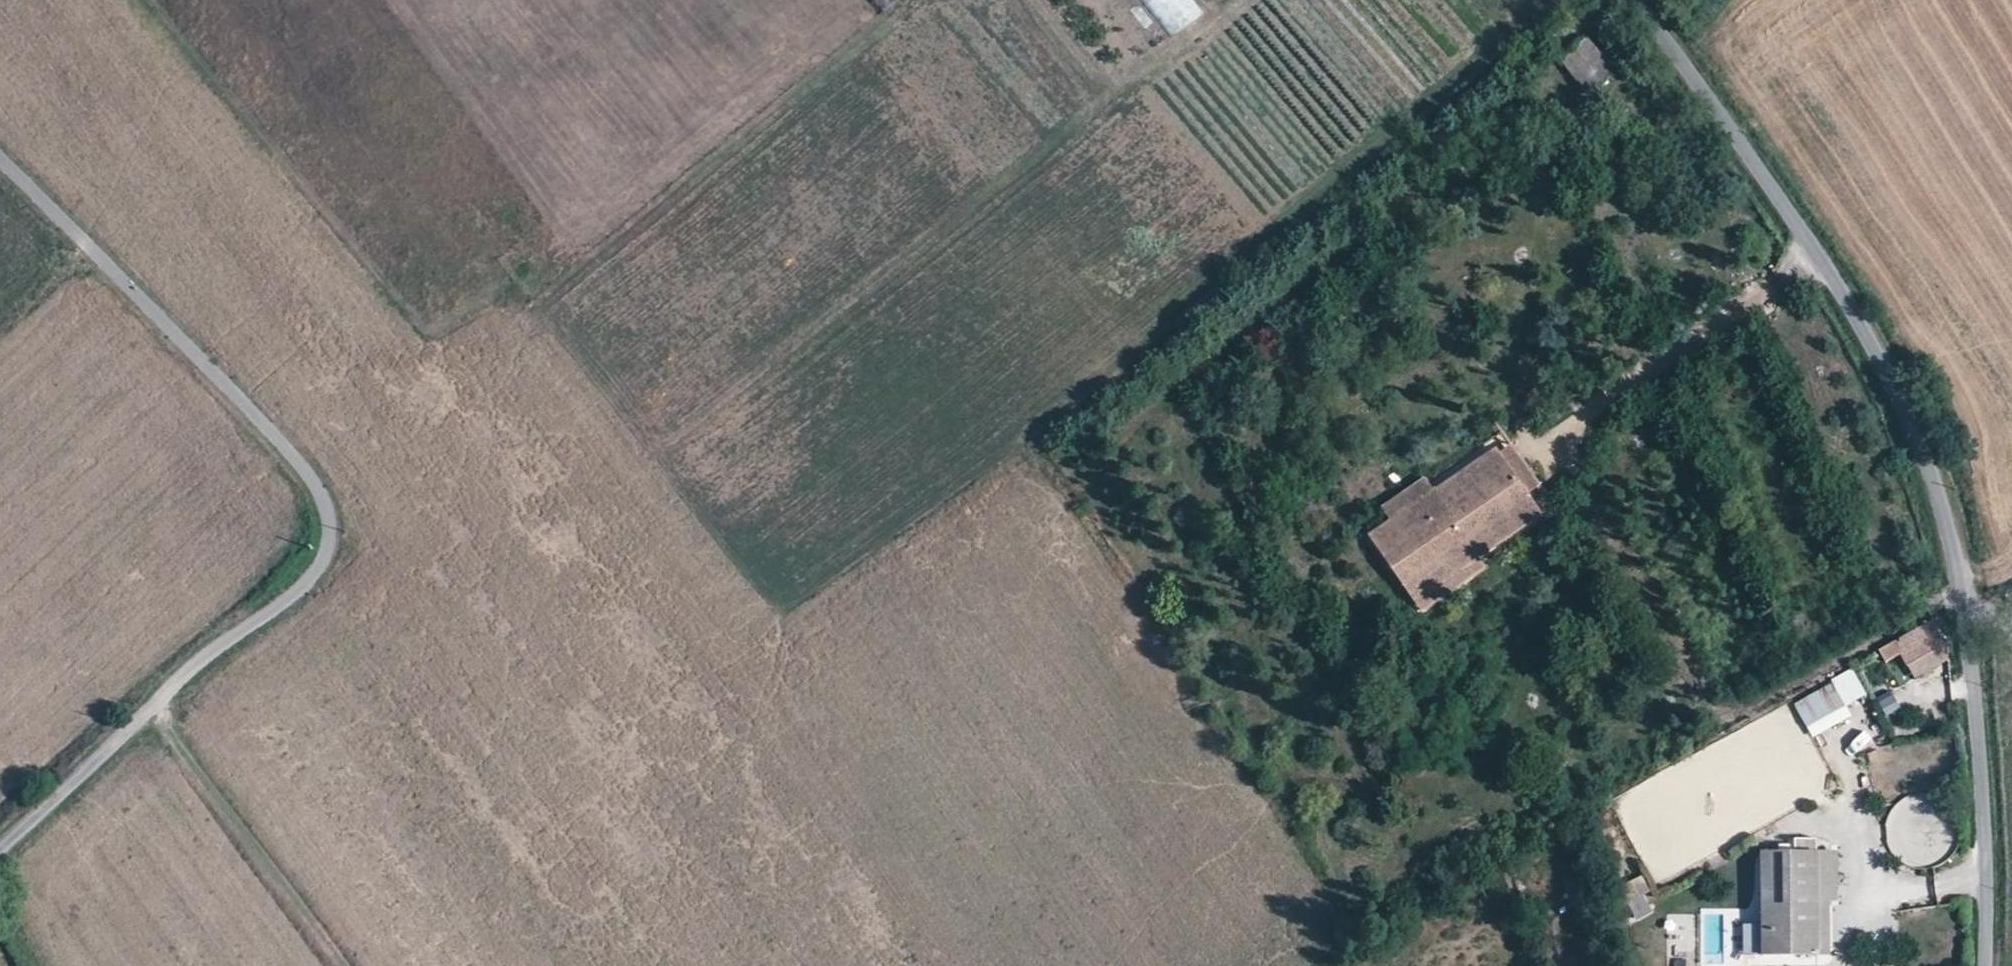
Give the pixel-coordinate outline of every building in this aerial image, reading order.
[(1202,13),(1192,0),(1140,0),(1171,38),(1202,13)] [(1563,60),(1592,94),(1615,74),(1586,40),(1563,60)] [(1369,535),(1415,601),(1477,558),(1539,515),(1492,448),(1429,493),(1388,521),(1369,535)] [(1383,512),(1388,521),(1429,493),(1425,486),(1383,512)] [(1477,558),(1415,601),(1422,611),(1484,568),(1477,558)] [(1900,657),(1907,668),(1948,643),(1933,619),(1893,644),(1900,657)] [(1900,657),(1893,644),(1879,652),(1887,665),(1900,657)] [(1834,684),(1795,706),(1813,739),(1852,718),(1834,684)] [(1891,728),(1907,721),(1894,693),(1878,700),(1891,728)] [(1760,854),(1761,957),(1816,956),(1816,892),(1834,892),(1832,852),(1816,852),(1816,837),(1791,838),(1791,852),(1760,854)] [(1835,955),(1834,892),(1816,892),(1816,956),(1835,955)]
